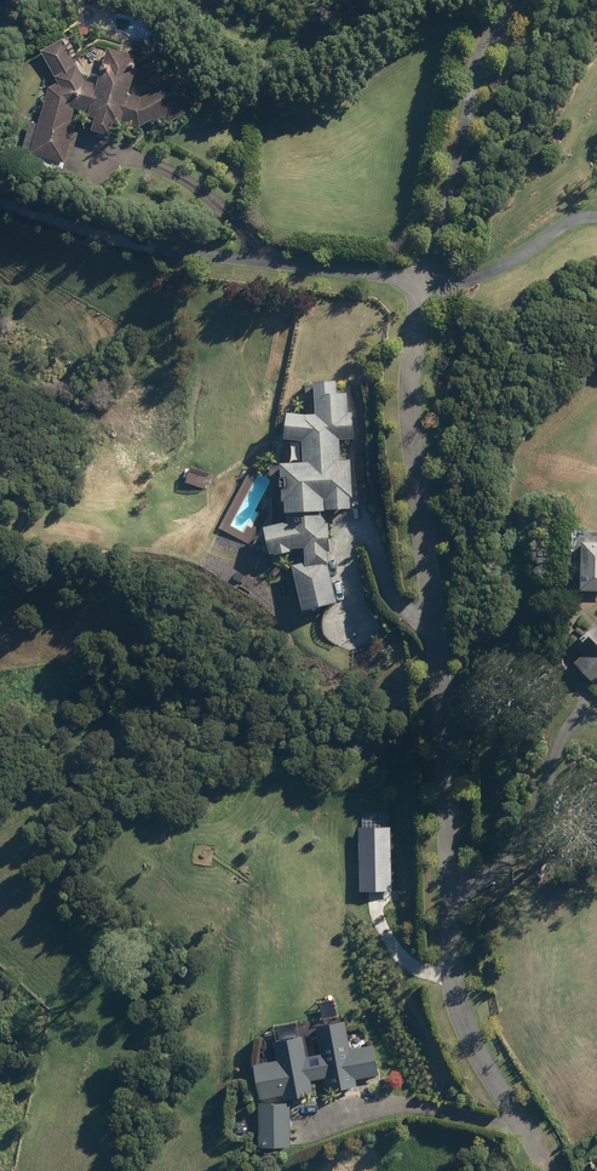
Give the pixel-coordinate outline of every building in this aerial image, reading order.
[(88,27),(79,27),(79,36),(88,36),(88,27)] [(98,117),(97,123),(112,127),(113,122),(120,124),(122,120),(139,125),(151,119),(154,123),(165,116),(168,121),(184,113),(181,107),(194,99),(183,77),(144,99),(128,95),(134,74),(106,66),(99,87),(84,82),(62,41),(43,52),(60,83),(50,89),(56,97),(55,101),(49,99),(33,152),(61,160),(72,121),(70,120),(74,107),(92,112),(91,115),(98,117)] [(12,70),(3,67),(0,74),(9,77),(12,70)] [(281,417),(280,443),(299,444),(301,465),(276,468),(279,505),(281,505),(282,525),(261,530),(266,558),(271,557),(271,559),(288,555),(288,552),(302,551),(302,565),(289,569),(299,614),(335,605),(326,566),(326,554),(327,554),(327,525),(325,525),(324,512),(350,511),(349,500),(351,499),(350,460),(341,461),(339,441),(354,439),(352,413),(347,413),(345,382),(310,385),(313,417),(303,418),(281,417)] [(578,545),(578,593),(596,593),(596,545),(578,545)] [(578,661),(594,678),(596,675),(596,630),(594,627),(589,632),(588,631),(582,637),(583,638),(577,643),(587,653),(578,661)] [(301,1038),(272,1044),(275,1063),(251,1068),(253,1086),(257,1101),(282,1097),(282,1101),(295,1102),(312,1096),(309,1082),(324,1080),(326,1094),(339,1093),(356,1088),(354,1081),(377,1077),(373,1048),(348,1051),(343,1024),(314,1029),(319,1056),(304,1059),(301,1038)] [(288,1106),(257,1106),(257,1150),(289,1150),(288,1106)]
